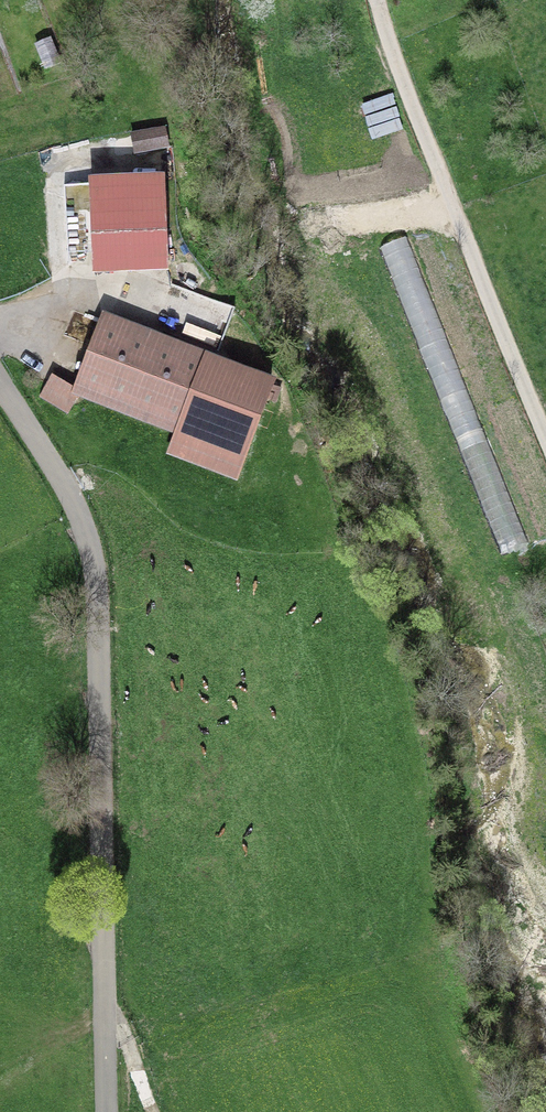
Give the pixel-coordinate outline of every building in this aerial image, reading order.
[(135,153),(167,147),(164,129),(131,136),(135,153)] [(167,190),(161,168),(118,179),(124,201),(167,190)] [(275,402),(280,389),(103,321),(77,391),(180,431),(172,452),(236,476),(266,398),(275,402)] [(76,397),(51,382),(42,396),(68,410),(76,397)]
